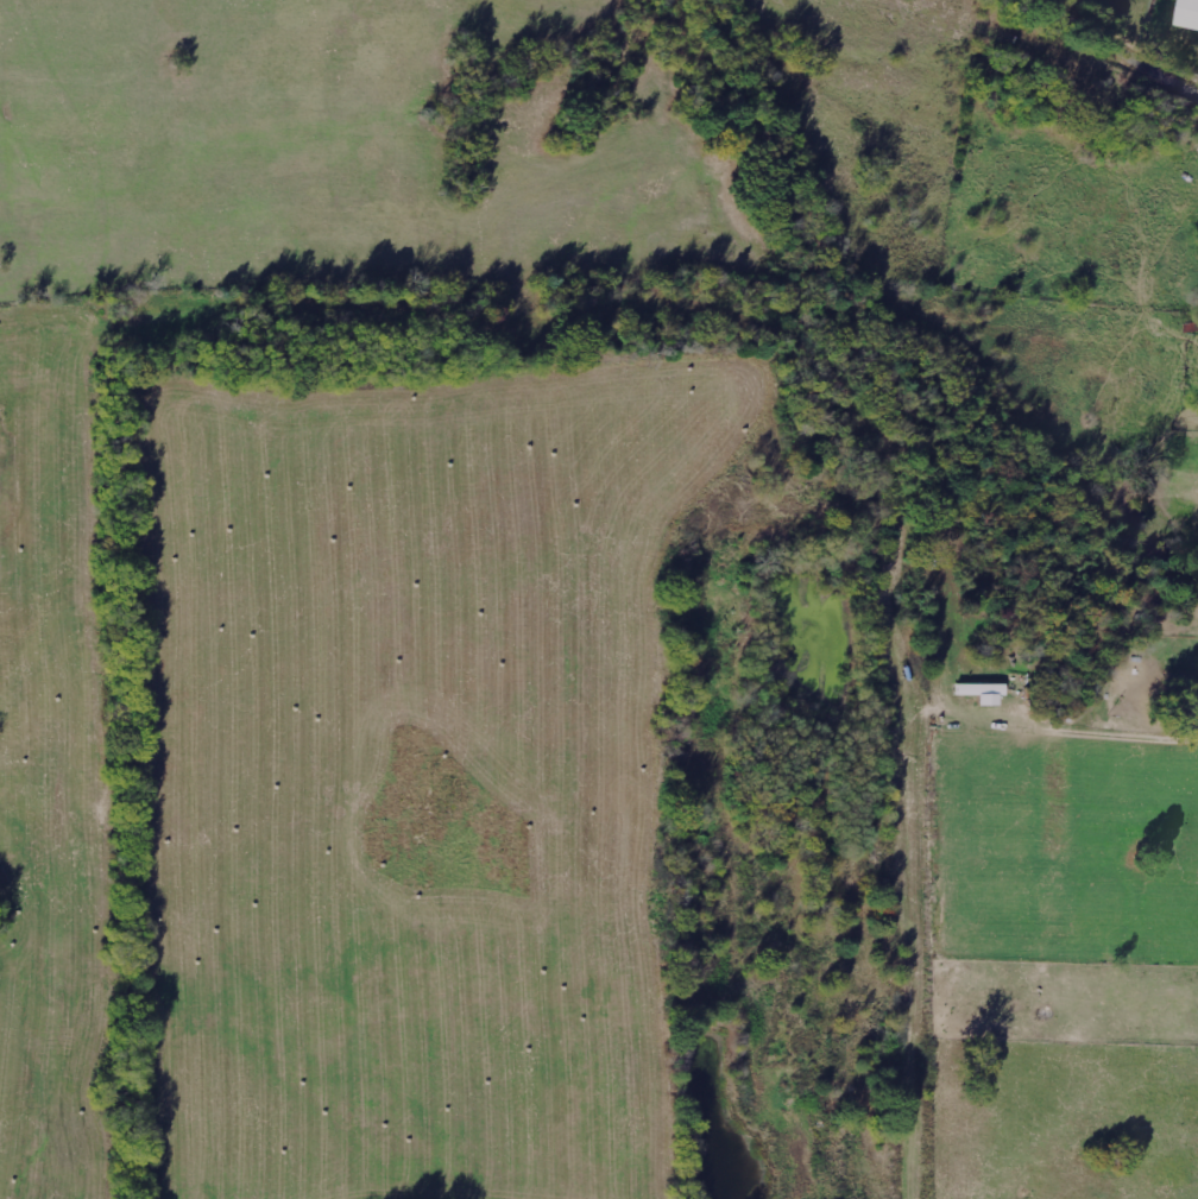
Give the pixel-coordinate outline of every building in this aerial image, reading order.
[(1184,27),(1197,30),(1197,0),(1190,0),(1184,27)] [(957,696),(979,696),(979,706),(999,706),(999,696),(1006,696),(1006,684),(957,685),(957,696)]
